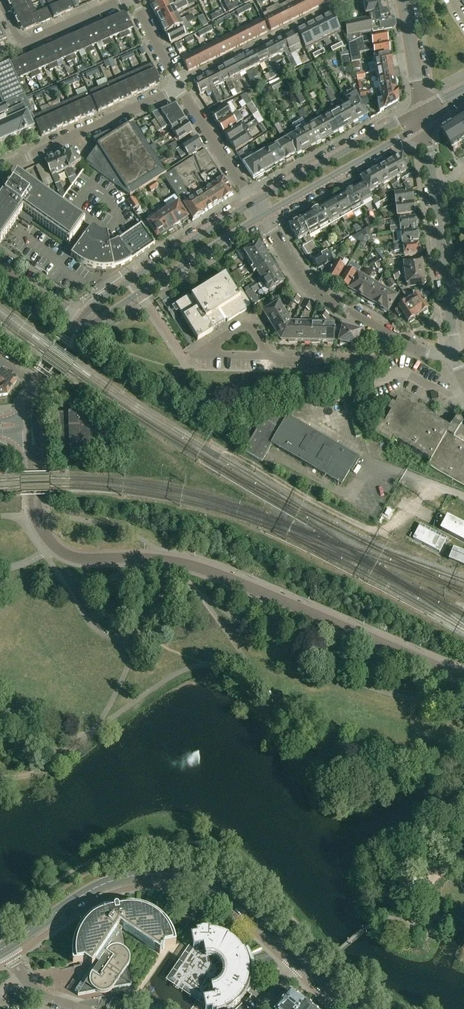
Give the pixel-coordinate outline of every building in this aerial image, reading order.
[(13,13),(32,5),(30,0),(19,0),(9,4),(13,13)] [(47,2),(54,17),(63,13),(57,0),(50,0),(47,2)] [(63,13),(73,9),(69,0),(57,0),(63,13)] [(150,4),(157,16),(165,12),(165,11),(185,0),(151,0),(150,4)] [(157,16),(161,25),(178,16),(176,12),(188,6),(186,1),(185,0),(165,11),(165,12),(157,16)] [(286,0),(287,3),(284,4),(291,20),(301,15),(294,0),(287,0),(286,0)] [(306,13),(311,10),(306,0),(294,0),(301,15),(306,13)] [(321,5),(318,0),(306,0),(311,10),(321,5)] [(357,0),(358,6),(360,6),(361,8),(363,8),(365,16),(373,14),(372,13),(376,13),(383,11),(392,9),(390,0),(358,0),(357,0)] [(281,25),(289,21),(291,20),(284,4),(279,6),(278,4),(273,7),(281,25)] [(17,22),(22,20),(36,14),(36,13),(32,5),(13,13),(17,22)] [(249,5),(242,8),(244,13),(251,10),(249,5)] [(264,14),(271,30),(281,25),(273,7),(266,10),(267,12),(264,14)] [(36,14),(22,20),(17,22),(20,29),(24,31),(35,26),(52,18),(47,9),(36,13),(36,14)] [(370,34),(386,31),(385,26),(389,21),(394,20),(392,9),(383,11),(376,13),(372,13),(373,14),(373,16),(369,17),(369,19),(370,19),(373,33),(370,34)] [(217,18),(224,15),(221,10),(215,13),(217,18)] [(128,30),(133,28),(128,16),(123,13),(117,16),(126,37),(130,35),(128,30)] [(341,32),(331,13),(322,18),(332,36),(341,32)] [(161,25),(166,34),(188,23),(189,23),(189,22),(195,19),(192,14),(184,18),(181,20),(181,21),(181,22),(178,16),(161,25)] [(198,18),(203,27),(208,25),(203,15),(198,18)] [(115,36),(119,34),(121,39),(126,37),(117,16),(108,20),(115,36)] [(346,36),(346,37),(345,37),(348,44),(348,45),(354,42),(362,38),(369,35),(370,34),(373,33),(370,19),(369,19),(369,17),(369,19),(345,24),(347,36),(346,36)] [(219,26),(224,24),(226,23),(223,18),(217,21),(219,26)] [(332,36),(322,18),(314,22),(323,41),(332,36)] [(108,20),(99,24),(108,45),(112,43),(110,38),(115,36),(108,20)] [(267,32),(261,20),(251,25),(257,37),(267,32)] [(323,41),(314,22),(305,26),(315,45),(323,41)] [(171,44),(188,34),(187,31),(192,28),(189,23),(188,23),(166,34),(171,44)] [(97,44),(101,42),(103,47),(108,45),(99,24),(90,28),(97,44)] [(251,25),(241,29),(247,42),(257,37),(251,25)] [(210,26),(206,28),(204,29),(207,34),(213,31),(210,26)] [(315,45),(305,26),(296,31),(306,50),(315,45)] [(90,28),(81,32),(90,52),(94,51),(92,46),(97,44),(90,28)] [(204,29),(198,33),(200,38),(207,34),(204,29)] [(241,29),(234,33),(231,34),(237,47),(247,42),(241,29)] [(81,32),(72,36),(82,57),(86,55),(86,54),(90,52),(81,32)] [(302,49),(294,32),(283,38),(291,54),(302,49)] [(348,45),(349,50),(388,43),(387,33),(371,36),(372,42),(363,43),(362,38),(354,42),(348,45)] [(231,34),(222,39),(228,51),(237,47),(231,34)] [(72,36),(63,40),(73,61),(77,59),(75,54),(79,52),(81,57),(82,57),(72,36)] [(194,41),(191,36),(185,39),(187,44),(194,41)] [(218,56),(225,53),(228,51),(222,39),(220,40),(218,36),(209,40),(212,44),(218,56)] [(291,54),(283,38),(273,43),(279,55),(284,53),(293,69),(297,67),(291,54)] [(61,60),(66,58),(68,63),(73,61),(63,40),(54,44),(61,60)] [(180,57),(181,57),(185,54),(179,42),(174,45),(180,57)] [(273,43),(263,47),(272,65),(281,60),(279,55),(273,43)] [(352,63),(354,62),(361,61),(360,54),(374,51),(374,56),(390,53),(388,43),(349,50),(352,63)] [(54,44),(45,48),(55,69),(59,67),(57,62),(61,60),(54,44)] [(212,44),(202,49),(208,61),(218,56),(212,44)] [(142,56),(147,53),(144,47),(139,49),(139,51),(138,52),(140,56),(141,55),(142,56)] [(265,62),(270,74),(275,71),(272,65),(263,47),(253,52),(259,65),(265,62)] [(44,68),(48,66),(50,71),(49,71),(54,82),(59,80),(54,69),(55,69),(45,48),(37,52),(44,68)] [(202,49),(193,53),(192,54),(198,66),(208,61),(202,49)] [(37,52),(28,56),(37,76),(41,75),(39,70),(44,68),(37,52)] [(262,83),(254,68),(259,65),(253,52),(243,57),(257,85),(262,83)] [(127,54),(121,57),(123,63),(129,60),(129,59),(127,54)] [(192,54),(182,59),(188,71),(198,66),(192,54)] [(349,55),(341,57),(343,68),(351,67),(349,55)] [(374,58),(376,70),(393,68),(391,55),(374,58)] [(26,75),(30,74),(32,78),(37,76),(28,56),(19,60),(26,75)] [(240,75),(246,72),(253,88),(257,85),(243,57),(233,62),(240,75)] [(116,67),(112,58),(108,60),(112,69),(116,67)] [(160,80),(152,64),(149,59),(141,62),(143,68),(152,87),(159,84),(160,80)] [(23,82),(21,78),(26,75),(19,60),(9,64),(16,80),(18,84),(23,82)] [(104,62),(105,64),(106,68),(110,67),(111,69),(112,69),(108,60),(104,62)] [(237,95),(242,93),(236,83),(242,80),(240,75),(233,62),(224,67),(235,89),(237,95)] [(303,67),(310,80),(317,76),(310,63),(303,67)] [(18,137),(18,138),(33,131),(33,130),(38,128),(33,117),(26,102),(24,97),(18,84),(16,80),(9,64),(8,64),(0,68),(0,146),(18,137)] [(221,85),(226,82),(230,92),(235,89),(224,67),(214,72),(221,85)] [(143,68),(134,72),(143,91),(152,87),(143,68)] [(376,70),(378,82),(394,79),(393,68),(376,70)] [(298,72),(302,80),(308,78),(304,69),(298,72)] [(134,72),(126,76),(134,95),(143,91),(134,72)] [(223,89),(221,85),(214,72),(204,77),(218,104),(222,102),(217,93),(223,89)] [(126,76),(117,80),(125,99),(134,95),(126,76)] [(206,92),(214,106),(218,104),(204,77),(194,82),(200,95),(206,92)] [(274,91),(283,87),(279,78),(274,80),(275,83),(271,85),(274,91)] [(108,107),(117,103),(108,84),(107,84),(105,79),(97,83),(99,88),(108,107)] [(378,82),(380,94),(396,90),(394,79),(378,82)] [(117,80),(108,84),(117,103),(125,99),(117,80)] [(58,85),(52,87),(56,95),(62,93),(58,85)] [(264,94),(270,91),(267,85),(261,88),(264,94)] [(52,87),(46,90),(49,98),(56,95),(52,87)] [(99,111),(108,107),(99,88),(90,92),(99,111)] [(328,88),(326,89),(333,100),(335,99),(328,88)] [(324,90),(331,101),(333,100),(326,89),(324,90)] [(358,121),(359,120),(367,116),(352,90),(346,93),(347,95),(344,96),(349,104),(358,121)] [(380,113),(397,103),(399,99),(397,91),(396,90),(380,94),(376,94),(380,113)] [(43,98),(41,92),(33,95),(36,101),(43,98)] [(87,93),(78,97),(86,117),(96,112),(87,93)] [(246,94),(240,96),(246,106),(251,102),(248,98),(246,94)] [(301,94),(296,97),(300,104),(305,102),(301,94)] [(69,124),(77,121),(69,101),(67,97),(58,101),(69,124)] [(77,121),(86,117),(78,97),(69,101),(77,121)] [(60,128),(69,124),(58,101),(49,104),(60,128)] [(258,112),(251,102),(246,106),(252,116),(258,112)] [(225,106),(211,114),(218,124),(235,113),(229,103),(225,106)] [(51,132),(60,128),(49,104),(40,109),(42,113),(43,113),(51,132)] [(152,122),(156,128),(159,125),(167,121),(180,113),(174,104),(160,110),(163,116),(156,120),(156,119),(152,122)] [(349,104),(338,110),(348,127),(358,121),(349,104)] [(338,110),(328,115),(338,132),(348,127),(338,110)] [(236,125),(233,120),(240,116),(238,111),(235,113),(218,124),(223,132),(236,125)] [(38,128),(42,136),(51,132),(43,113),(42,113),(33,117),(38,128)] [(169,125),(173,131),(186,122),(180,113),(167,121),(159,125),(156,128),(158,132),(162,129),(169,125)] [(328,115),(318,121),(328,138),(338,132),(328,115)] [(247,126),(250,130),(258,124),(255,120),(247,126)] [(318,121),(307,128),(316,145),(328,138),(318,121)] [(179,141),(192,132),(186,122),(173,131),(179,141)] [(244,122),(238,126),(224,134),(230,143),(247,132),(248,132),(249,131),(244,122)] [(150,184),(154,181),(166,173),(160,165),(157,160),(134,123),(111,137),(98,146),(86,162),(127,192),(131,196),(132,195),(147,185),(150,184)] [(262,123),(258,126),(263,134),(267,131),(262,123)] [(279,134),(283,132),(278,123),(274,125),(279,134)] [(444,133),(455,151),(463,146),(463,123),(456,128),(455,126),(444,133)] [(307,128),(296,133),(306,150),(316,145),(307,128)] [(235,151),(249,142),(253,140),(248,132),(247,132),(230,143),(235,151)] [(110,133),(94,140),(98,146),(111,137),(110,133)] [(296,133),(286,139),(295,155),(296,154),(296,156),(306,150),(296,133)] [(189,157),(202,148),(196,138),(183,146),(176,150),(181,158),(187,154),(189,157)] [(286,139),(276,145),(285,160),(295,155),(286,139)] [(178,147),(175,142),(162,150),(165,155),(178,147)] [(276,145),(265,151),(275,166),(285,160),(276,145)] [(204,150),(173,170),(163,176),(183,206),(193,221),(203,214),(221,202),(222,203),(233,195),(222,179),(204,150)] [(72,167),(81,163),(73,152),(70,151),(63,154),(73,177),(75,176),(72,167)] [(265,151),(255,157),(264,172),(275,166),(265,151)] [(61,172),(65,170),(68,179),(73,177),(63,154),(54,157),(61,172)] [(165,155),(157,160),(160,165),(169,160),(165,155)] [(402,155),(392,161),(400,176),(403,174),(406,178),(412,174),(410,170),(405,160),(405,158),(404,157),(403,157),(402,155)] [(45,161),(45,162),(54,182),(60,196),(63,198),(65,194),(60,183),(56,174),(61,172),(54,157),(45,161)] [(255,157),(243,163),(253,178),(264,172),(255,157)] [(392,161),(382,167),(390,182),(396,178),(397,181),(401,178),(402,178),(400,176),(392,161)] [(45,162),(36,166),(42,181),(48,179),(50,184),(54,182),(45,162)] [(382,167),(371,173),(379,188),(380,190),(384,187),(383,185),(390,182),(382,167)] [(371,173),(360,179),(363,184),(369,194),(375,190),(376,192),(380,190),(379,188),(371,173)] [(6,190),(0,198),(0,242),(0,243),(17,219),(19,217),(29,225),(34,219),(69,244),(84,223),(58,204),(17,175),(6,190)] [(158,187),(154,181),(150,184),(154,190),(158,187)] [(356,188),(353,190),(361,205),(362,207),(373,200),(372,199),(371,197),(369,194),(363,184),(361,183),(357,186),(356,188)] [(392,186),(395,192),(401,191),(398,183),(392,186)] [(343,194),(343,196),(351,211),(352,212),(353,215),(360,211),(359,209),(362,207),(361,205),(353,190),(350,192),(347,192),(343,194)] [(411,191),(394,194),(394,197),(396,205),(413,202),(412,198),(413,196),(413,194),(411,193),(411,191)] [(336,200),(333,201),(341,216),(342,218),(346,216),(352,212),(351,211),(343,196),(341,195),(337,197),(336,200)] [(139,207),(133,198),(128,201),(134,211),(139,207)] [(321,206),(321,208),(329,223),(337,219),(338,221),(340,219),(339,217),(331,202),(327,205),(325,204),(321,206)] [(413,202),(396,205),(397,216),(413,213),(414,213),(414,212),(415,211),(415,208),(414,208),(413,202)] [(178,203),(167,210),(177,224),(188,217),(178,203)] [(314,212),(310,214),(319,229),(320,231),(323,229),(322,227),(329,223),(321,208),(319,207),(314,210),(314,212)] [(167,210),(157,216),(167,231),(177,224),(167,210)] [(299,219),(299,220),(300,220),(308,235),(316,230),(317,232),(320,231),(319,229),(310,214),(307,216),(304,216),(299,218),(299,219)] [(145,218),(147,223),(156,236),(158,237),(167,231),(157,216),(153,220),(150,215),(145,218)] [(399,226),(390,227),(391,233),(400,232),(416,229),(416,224),(417,223),(416,219),(415,218),(415,217),(398,219),(399,226)] [(299,220),(289,226),(298,241),(298,240),(303,238),(307,245),(302,247),(308,256),(310,255),(312,259),(320,255),(310,237),(308,235),(300,220),(299,220)] [(155,244),(141,224),(120,239),(116,242),(115,242),(114,240),(110,231),(108,232),(104,233),(103,232),(101,232),(99,231),(98,230),(92,226),(71,256),(78,261),(82,263),(86,265),(90,267),(93,267),(97,268),(102,269),(106,269),(110,268),(114,267),(116,267),(118,267),(121,266),(124,265),(127,263),(130,261),(155,244)] [(353,227),(356,233),(362,230),(358,224),(353,227)] [(369,227),(361,232),(364,237),(370,236),(369,227)] [(401,241),(393,242),(393,243),(393,247),(402,245),(402,244),(418,242),(418,240),(420,239),(419,236),(417,234),(416,229),(400,232),(401,241)] [(352,237),(361,243),(364,237),(361,232),(352,237)] [(245,259),(248,264),(265,254),(258,243),(244,252),(247,257),(245,259)] [(402,245),(393,247),(394,252),(400,251),(403,251),(404,256),(404,257),(420,254),(420,252),(421,251),(421,248),(419,247),(419,243),(402,245)] [(383,250),(375,251),(382,260),(385,260),(383,249),(383,250)] [(313,260),(312,262),(314,265),(315,265),(318,269),(320,268),(323,273),(327,275),(334,263),(333,261),(327,250),(320,255),(312,259),(313,260)] [(253,267),(257,272),(271,263),(265,254),(248,264),(251,268),(253,267)] [(327,275),(326,277),(327,277),(327,278),(330,280),(331,280),(336,283),(345,268),(349,262),(344,259),(341,265),(335,262),(334,263),(327,275)] [(405,269),(403,269),(403,274),(404,274),(404,275),(406,274),(422,272),(422,267),(423,267),(422,261),(421,261),(421,260),(404,263),(405,269)] [(244,267),(242,262),(234,267),(236,271),(239,270),(244,267)] [(338,283),(349,289),(357,275),(351,272),(355,265),(351,262),(338,283)] [(258,278),(260,283),(277,273),(271,263),(257,272),(260,277),(258,278)] [(406,274),(404,275),(404,280),(407,279),(407,283),(407,285),(424,283),(424,282),(425,282),(424,276),(423,276),(422,272),(406,274)] [(283,283),(277,273),(260,283),(263,287),(266,286),(269,292),(283,283)] [(237,284),(244,280),(241,275),(234,279),(237,284)] [(349,289),(359,295),(367,280),(358,275),(357,276),(357,275),(349,289)] [(236,293),(225,276),(190,298),(189,297),(168,310),(171,315),(179,310),(198,340),(213,331),(212,329),(226,320),(227,321),(246,310),(245,308),(250,305),(241,290),(236,293)] [(359,295),(368,301),(376,286),(367,280),(359,295)] [(243,289),(245,292),(256,286),(254,282),(243,289)] [(245,292),(251,303),(257,299),(254,293),(259,290),(256,286),(245,292)] [(368,301),(378,306),(386,292),(376,286),(368,301)] [(418,294),(413,298),(411,294),(409,295),(406,291),(402,292),(405,297),(418,316),(428,310),(423,301),(426,299),(422,293),(419,295),(418,294)] [(396,298),(386,292),(378,306),(387,312),(396,298)] [(408,323),(418,316),(405,297),(400,301),(403,304),(398,308),(395,311),(399,317),(403,315),(408,323)] [(263,313),(270,323),(284,314),(278,304),(263,313)] [(270,323),(278,337),(285,333),(283,330),(287,328),(287,326),(290,324),(284,314),(270,323)] [(350,330),(351,327),(341,322),(336,333),(341,334),(339,341),(340,342),(341,345),(346,345),(346,344),(355,346),(360,332),(350,330)] [(278,337),(281,341),(299,341),(299,324),(290,324),(287,326),(287,328),(283,330),(285,333),(278,337)] [(299,341),(311,341),(311,324),(299,324),(299,341)] [(311,341),(322,341),(323,325),(311,324),(311,341)] [(335,325),(323,325),(322,341),(334,342),(335,325)] [(3,387),(12,375),(4,369),(0,375),(0,385),(3,387)] [(3,387),(0,385),(0,396),(7,396),(17,381),(16,378),(12,375),(3,387)] [(342,410),(351,409),(348,394),(339,395),(342,410)] [(462,422),(460,419),(455,419),(449,429),(398,400),(395,406),(392,404),(388,412),(390,414),(384,425),(381,423),(374,435),(391,445),(393,440),(431,462),(428,466),(463,487),(463,428),(461,426),(463,423),(462,422)] [(248,446),(244,452),(262,462),(272,444),(341,485),(350,471),(352,472),(359,460),(357,458),(277,411),(266,414),(263,421),(248,446)] [(59,415),(60,437),(89,436),(88,414),(59,415)] [(60,459),(90,458),(89,436),(60,437),(60,459)] [(97,458),(108,457),(107,445),(96,445),(97,458)] [(463,541),(463,527),(448,518),(442,529),(463,541)] [(447,538),(420,524),(413,539),(439,552),(447,538)] [(126,950),(125,949),(124,947),(120,932),(122,929),(160,954),(165,946),(176,944),(175,939),(173,932),(171,929),(167,923),(164,919),(160,916),(154,912),(151,910),(146,908),(142,907),(136,906),(130,906),(125,906),(121,906),(122,910),(119,910),(118,909),(117,908),(116,908),(115,909),(114,910),(114,911),(111,912),(110,908),(106,909),(102,911),(96,913),(93,915),(90,917),(87,920),(84,923),(81,926),(78,931),(77,934),(75,937),(74,940),(72,949),(72,954),(72,964),(84,961),(95,969),(77,995),(78,996),(97,992),(99,993),(101,993),(102,993),(104,993),(105,993),(107,992),(108,991),(110,990),(111,989),(131,985),(128,968),(127,964),(128,961),(128,959),(128,956),(128,954),(127,952),(126,950)] [(232,1008),(237,1005),(241,1001),(244,996),(247,991),(249,985),(251,979),(251,977),(251,974),(249,974),(247,967),(246,961),(246,957),(247,956),(246,953),(243,948),(240,944),(235,940),(231,936),(225,934),(220,932),(214,931),(209,930),(203,931),(200,931),(200,932),(196,932),(196,935),(190,937),(193,950),(173,980),(202,1000),(204,1008),(231,1008),(232,1008)] [(306,1005),(298,999),(294,996),(290,993),(285,1001),(284,1001),(281,1005),(278,1008),(302,1008),(306,1005)]
